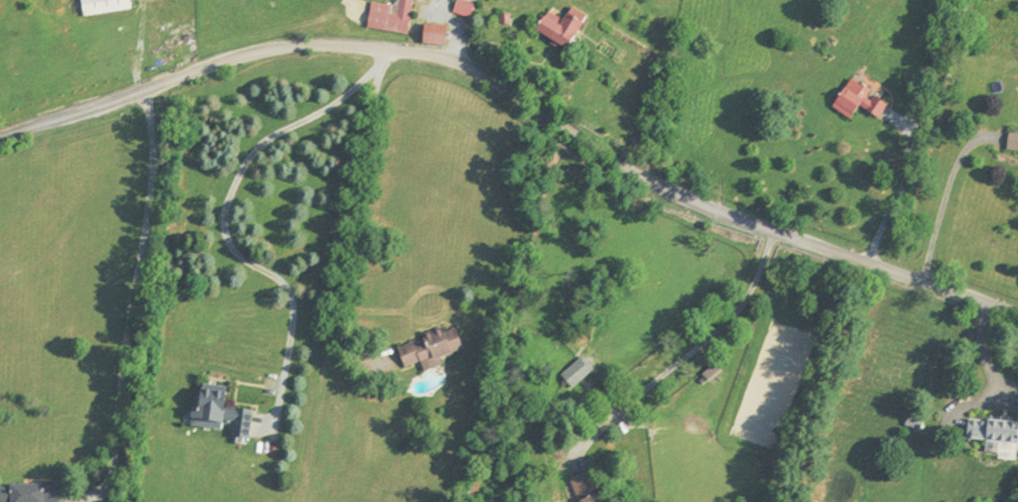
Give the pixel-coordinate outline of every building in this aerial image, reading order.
[(133,11),(132,0),(83,0),(86,18),(133,11)] [(374,4),(371,30),(412,35),(416,0),(401,0),(400,7),(374,4)] [(477,6),(461,1),(457,14),(473,19),(477,6)] [(542,31),(556,40),(553,44),(561,49),(564,44),(576,52),(585,36),(582,34),(588,24),(585,23),(589,15),(576,7),(568,21),(553,12),(542,31)] [(449,47),(451,29),(428,26),(426,44),(449,47)] [(831,106),(846,117),(856,101),(867,108),(865,111),(876,119),(885,105),(872,96),(868,102),(863,98),(868,91),(858,84),(857,86),(848,80),(831,106)] [(400,346),(407,368),(422,364),(424,372),(445,366),(442,358),(466,351),(460,329),(400,346)] [(596,371),(583,358),(564,377),(577,390),(596,371)] [(197,428),(225,432),(226,422),(237,424),(235,436),(245,437),(249,410),(230,407),(232,390),(203,386),(197,428)] [(970,421),(969,441),(990,442),(989,459),(1017,461),(1017,424),(970,421)] [(581,501),(602,501),(594,473),(575,479),(581,501)] [(0,487),(0,501),(60,501),(60,487),(0,487)]
